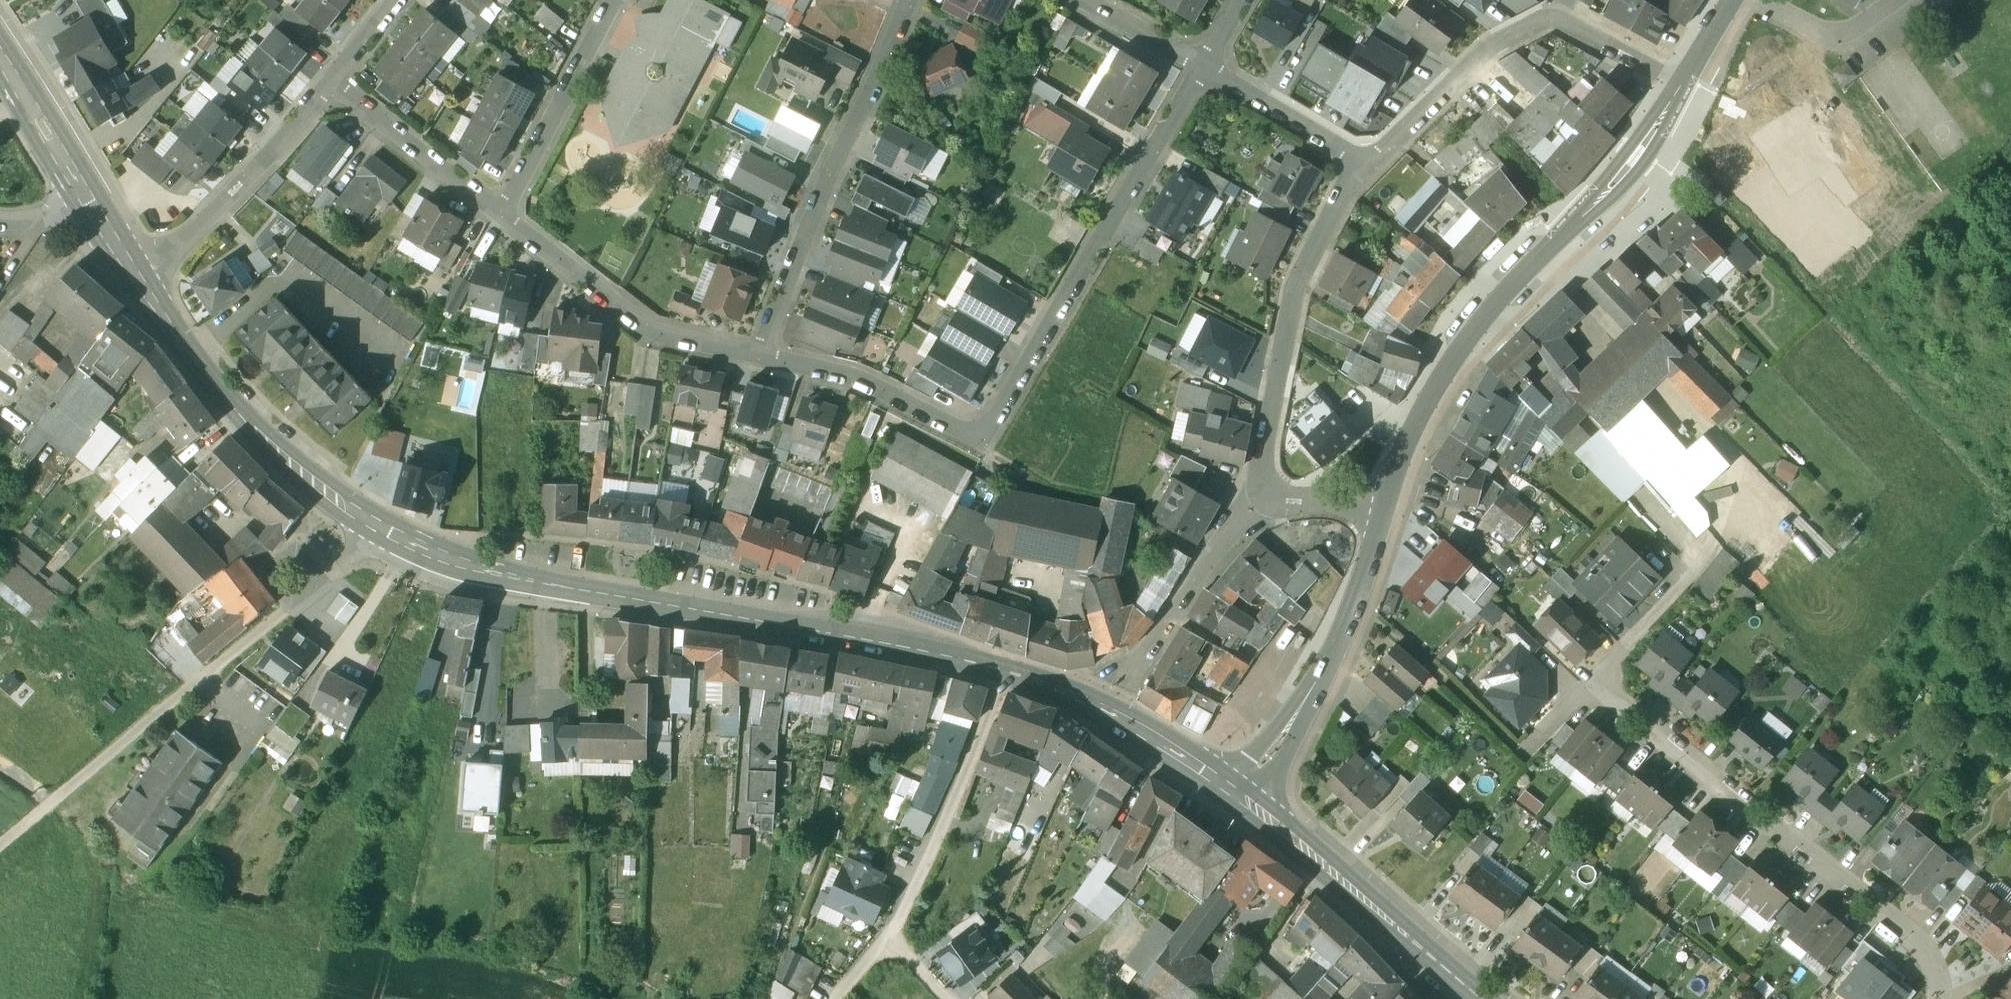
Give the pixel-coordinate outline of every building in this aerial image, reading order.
[(77,1),(88,21),(91,19),(111,53),(129,42),(104,0),(78,0),(77,1)] [(291,7),(309,22),(323,33),(341,11),(328,0),(297,0),(292,6),(291,7)] [(341,11),(350,0),(328,0),(341,11)] [(458,0),(454,0),(446,10),(469,27),(478,16),(458,0)] [(478,16),(490,0),(458,0),(478,16)] [(699,0),(671,0),(662,17),(655,16),(646,17),(637,20),(644,42),(638,45),(635,47),(632,50),(630,52),(628,55),(621,68),(618,66),(603,94),(619,103),(611,119),(644,136),(653,120),(668,128),(683,100),(680,98),(691,77),(695,78),(714,42),(728,50),(743,23),(728,15),(699,0)] [(767,12),(801,24),(810,0),(772,0),(767,12)] [(952,2),(952,1),(951,0),(947,0),(942,10),(966,22),(971,12),(952,2)] [(952,1),(952,2),(971,12),(978,15),(979,13),(999,23),(1011,0),(953,0),(952,1)] [(1160,4),(1193,23),(1206,0),(1162,0),(1160,4)] [(1254,32),(1283,50),(1302,18),(1282,7),(1286,1),(1285,0),(1273,0),(1254,32)] [(1286,1),(1282,7),(1302,18),(1313,0),(1285,0),(1286,1)] [(1409,5),(1398,20),(1397,21),(1415,35),(1420,38),(1421,36),(1441,52),(1461,25),(1428,0),(1427,0),(1418,12),(1409,5)] [(1484,12),(1493,0),(1468,0),(1484,12)] [(1643,0),(1616,0),(1607,16),(1655,42),(1669,17),(1643,0)] [(1648,2),(1661,11),(1668,0),(1649,0),(1648,2)] [(1661,11),(1669,17),(1684,27),(1702,0),(1668,0),(1661,11)] [(309,22),(291,7),(292,6),(288,3),(279,15),(287,21),(301,32),(309,22)] [(564,21),(544,5),(534,18),(554,33),(564,21)] [(439,19),(426,10),(409,31),(440,56),(457,36),(457,35),(439,19)] [(469,27),(446,10),(439,19),(457,35),(457,36),(460,38),(469,27)] [(1398,20),(1389,14),(1378,29),(1383,32),(1407,46),(1415,35),(1397,21),(1398,20)] [(1068,18),(1053,43),(1067,52),(1083,27),(1068,18)] [(88,21),(58,38),(69,57),(66,65),(84,96),(85,96),(112,80),(105,68),(116,62),(111,53),(91,19),(88,21)] [(301,32),(287,21),(280,30),(299,46),(307,37),(301,32)] [(967,23),(957,43),(978,54),(988,34),(967,23)] [(280,30),(276,27),(260,47),(292,72),(292,71),(306,54),(307,54),(307,53),(299,46),(280,30)] [(440,56),(409,31),(393,51),(424,76),(440,56)] [(1383,32),(1377,43),(1407,61),(1414,50),(1407,46),(1383,32)] [(1411,64),(1407,61),(1377,43),(1373,41),(1367,52),(1361,49),(1352,64),(1318,44),(1299,77),(1332,95),(1328,102),(1362,122),(1370,107),(1376,111),(1389,89),(1395,92),(1411,64)] [(823,59),(794,45),(788,57),(784,59),(781,64),(784,70),(779,81),(814,98),(827,73),(831,64),(823,59)] [(861,61),(830,45),(823,59),(831,64),(827,73),(850,85),(861,61)] [(292,72),(260,47),(245,65),(277,91),(277,90),(291,72),(291,73),(292,72)] [(954,50),(920,65),(933,94),(967,80),(954,50)] [(424,76),(393,51),(376,72),(385,80),(403,94),(407,97),(424,76)] [(1157,73),(1121,52),(1104,80),(1141,101),(1157,73)] [(531,75),(512,60),(503,76),(524,87),(531,75)] [(1489,71),(1495,77),(1503,69),(1497,63),(1489,71)] [(277,91),(245,65),(230,85),(234,88),(253,104),(261,110),(262,109),(261,109),(276,91),(277,91)] [(503,76),(499,73),(486,98),(522,118),(535,93),(524,87),(503,76)] [(153,77),(121,95),(130,108),(161,90),(155,81),(153,77)] [(1062,94),(1035,78),(1029,91),(1052,105),(1054,106),(1062,94)] [(1604,79),(1579,108),(1593,120),(1606,131),(1631,102),(1604,79)] [(121,95),(113,80),(112,80),(85,96),(84,96),(101,125),(112,118),(116,125),(126,119),(122,113),(130,108),(121,95)] [(403,94),(385,80),(376,90),(395,105),(403,94)] [(1141,101),(1104,80),(1086,109),(1122,131),(1141,101)] [(253,104),(234,88),(227,97),(246,113),(253,104)] [(1560,111),(1540,92),(1527,106),(1547,124),(1560,111)] [(246,113),(227,97),(219,107),(239,122),(246,113)] [(522,118),(486,98),(473,121),(509,141),(522,118)] [(219,107),(212,100),(196,121),(227,146),(243,126),(239,122),(219,107)] [(1054,106),(1052,105),(1045,116),(1071,132),(1072,131),(1083,137),(1089,126),(1054,106)] [(1579,108),(1575,105),(1572,117),(1580,124),(1584,122),(1588,126),(1593,120),(1579,108)] [(1547,124),(1527,106),(1509,126),(1529,144),(1547,124)] [(794,113),(784,109),(778,122),(777,122),(771,133),(802,149),(806,150),(812,139),(811,139),(818,126),(809,121),(794,113)] [(1588,126),(1576,140),(1597,160),(1615,139),(1606,131),(1593,120),(1588,126)] [(227,146),(196,121),(181,139),(212,164),(227,146)] [(509,141),(473,121),(460,146),(485,160),(496,166),(509,141)] [(933,145),(890,124),(876,152),(880,154),(912,170),(918,173),(933,145)] [(340,154),(347,145),(325,128),(295,167),(317,184),(326,174),(340,154)] [(1083,137),(1072,131),(1071,132),(1051,167),(1066,176),(1084,186),(1090,175),(1096,174),(1100,167),(1098,161),(1105,150),(1083,137)] [(802,149),(772,133),(771,133),(765,147),(774,152),(795,162),(802,149)] [(765,147),(746,138),(739,151),(747,155),(747,154),(763,162),(769,163),(774,152),(765,147)] [(181,139),(167,157),(166,157),(165,158),(175,166),(197,184),(198,183),(198,182),(212,164),(181,139)] [(1597,160),(1576,140),(1571,146),(1593,166),(1597,160)] [(146,142),(131,161),(141,169),(156,151),(146,142)] [(1571,146),(1566,142),(1561,148),(1588,171),(1593,166),(1571,146)] [(1561,148),(1542,170),(1567,196),(1588,171),(1561,148)] [(485,160),(464,149),(460,157),(479,172),(485,160)] [(156,151),(141,169),(150,177),(165,158),(156,151)] [(348,160),(340,154),(326,174),(333,179),(348,160)] [(769,163),(763,162),(747,154),(747,155),(734,181),(769,198),(780,204),(793,177),(774,167),(774,165),(769,163)] [(912,170),(880,154),(874,165),(885,170),(907,181),(912,170)] [(373,156),(357,176),(359,177),(342,198),(342,200),(350,206),(347,211),(350,214),(351,213),(363,222),(377,204),(384,196),(392,202),(407,182),(373,156)] [(1272,191),(1271,192),(1297,205),(1301,207),(1320,172),(1290,156),(1284,168),(1272,191)] [(1481,157),(1467,168),(1474,180),(1488,169),(1481,157)] [(165,158),(150,177),(160,185),(175,166),(165,158)] [(1271,162),(1267,170),(1262,171),(1264,176),(1259,184),(1265,188),(1266,188),(1272,191),(1284,168),(1271,162)] [(1525,201),(1495,164),(1488,169),(1474,180),(1493,205),(1505,220),(1525,201)] [(1229,182),(1205,168),(1196,185),(1209,193),(1219,199),(1229,182)] [(907,181),(885,170),(880,181),(902,191),(907,181)] [(880,181),(865,174),(856,192),(872,200),(907,217),(916,199),(902,191),(880,181)] [(1150,221),(1151,221),(1182,239),(1209,193),(1196,185),(1176,174),(1150,221)] [(1084,186),(1066,176),(1060,188),(1076,197),(1076,198),(1078,199),(1084,187),(1084,186)] [(1433,177),(1395,219),(1411,233),(1444,195),(1447,198),(1451,193),(1433,177)] [(342,198),(328,186),(313,205),(339,221),(347,211),(350,206),(342,200),(342,198)] [(1076,197),(1060,188),(1056,194),(1074,205),(1078,199),(1076,198),(1076,197)] [(1297,205),(1271,192),(1272,191),(1266,188),(1265,188),(1259,199),(1291,216),(1297,205)] [(749,220),(756,205),(725,190),(716,207),(725,210),(749,220)] [(872,200),(856,192),(851,202),(856,204),(868,210),(872,200)] [(414,218),(404,236),(405,236),(423,247),(446,209),(426,198),(414,218)] [(780,204),(769,198),(764,208),(786,219),(791,209),(780,204)] [(1291,216),(1264,203),(1258,214),(1286,229),(1292,217),(1291,216)] [(868,210),(856,204),(850,219),(870,227),(875,214),(868,210)] [(1493,205),(1480,220),(1494,232),(1505,220),(1493,205)] [(446,209),(423,247),(442,258),(443,258),(453,241),(465,220),(446,209)] [(1468,209),(1453,227),(1465,237),(1480,220),(1468,209)] [(725,210),(715,234),(763,254),(773,229),(749,220),(725,210)] [(1681,211),(1660,230),(1676,248),(1685,257),(1698,244),(1706,236),(1681,211)] [(404,212),(391,235),(402,241),(405,236),(404,236),(414,218),(404,212)] [(889,220),(875,214),(870,227),(884,232),(889,220)] [(1258,214),(1235,260),(1267,276),(1290,231),(1286,229),(1258,214)] [(850,219),(847,218),(838,240),(886,259),(895,237),(884,232),(870,227),(850,219)] [(1494,232),(1480,220),(1465,237),(1455,249),(1469,261),(1494,232)] [(1173,256),(1182,239),(1151,221),(1142,238),(1164,251),(1173,256)] [(1660,230),(1656,225),(1635,242),(1657,264),(1667,256),(1676,248),(1660,230)] [(425,322),(298,230),(285,249),(410,341),(425,322)] [(1722,253),(1706,236),(1698,244),(1710,257),(1714,261),(1722,253)] [(272,237),(260,247),(267,257),(280,247),(272,237)] [(1421,243),(1408,237),(1405,240),(1402,238),(1399,242),(1409,249),(1407,252),(1412,256),(1421,243)] [(1164,251),(1142,238),(1134,252),(1156,265),(1164,251)] [(886,259),(838,240),(829,262),(866,277),(877,281),(886,259)] [(453,241),(443,258),(442,258),(439,263),(450,269),(463,247),(453,241)] [(1438,255),(1421,243),(1412,256),(1403,267),(1440,299),(1459,275),(1444,261),(1438,255)] [(1628,246),(1606,269),(1629,293),(1635,287),(1644,278),(1652,270),(1628,246)] [(260,247),(250,255),(262,272),(272,264),(267,257),(260,247)] [(1469,261),(1455,249),(1444,261),(1459,275),(1469,261)] [(1733,249),(1725,256),(1738,269),(1745,262),(1733,249)] [(1714,261),(1709,265),(1705,261),(1696,269),(1704,277),(1725,256),(1722,253),(1714,261)] [(1371,273),(1338,254),(1321,286),(1332,292),(1354,303),(1355,303),(1371,273)] [(233,256),(196,282),(216,311),(253,286),(233,256)] [(1387,256),(1373,274),(1390,283),(1399,272),(1396,263),(1387,256)] [(1667,256),(1657,264),(1667,275),(1677,267),(1667,256)] [(1710,257),(1705,261),(1709,265),(1714,261),(1710,257)] [(976,277),(997,288),(1004,276),(979,262),(972,275),(976,277)] [(511,272),(480,264),(471,301),(502,309),(511,272)] [(852,272),(832,264),(828,275),(848,283),(852,272)] [(126,307),(77,265),(52,293),(93,330),(100,336),(106,330),(126,307)] [(1696,269),(1693,266),(1679,280),(1696,296),(1698,293),(1709,283),(1704,277),(1696,269)] [(755,280),(723,268),(708,308),(739,320),(755,280)] [(1602,273),(1598,269),(1581,285),(1627,333),(1644,315),(1602,273)] [(1629,293),(1606,269),(1602,273),(1644,315),(1654,306),(1635,287),(1629,293)] [(1657,276),(1652,270),(1644,278),(1650,283),(1657,276)] [(534,278),(511,272),(502,309),(500,319),(523,324),(534,278)] [(866,277),(852,272),(848,283),(861,288),(866,277)] [(848,283),(828,275),(823,286),(857,299),(861,288),(848,283)] [(470,281),(459,276),(442,307),(453,313),(470,281)] [(1007,337),(1025,304),(997,288),(976,277),(958,309),(1007,337)] [(1696,296),(1679,280),(1675,283),(1674,282),(1669,287),(1671,290),(1672,289),(1687,304),(1696,296)] [(1719,290),(1711,282),(1709,283),(1709,284),(1716,292),(1719,290)] [(1709,283),(1698,293),(1707,301),(1716,292),(1709,284),(1709,283)] [(823,286),(820,285),(811,307),(860,326),(868,303),(857,299),(823,286)] [(1654,306),(1644,315),(1664,335),(1671,328),(1692,309),(1687,304),(1672,289),(1671,290),(1654,306)] [(1431,310),(1406,290),(1388,313),(1413,332),(1431,310)] [(1354,303),(1332,292),(1326,302),(1348,314),(1354,303)] [(1562,292),(1523,329),(1538,344),(1541,347),(1550,339),(1554,344),(1560,338),(1585,315),(1562,292)] [(374,399),(278,295),(238,334),(333,438),(374,399)] [(701,304),(678,295),(673,309),(695,318),(701,304)] [(126,307),(106,330),(115,341),(135,318),(126,307)] [(860,326),(811,307),(802,329),(806,330),(839,344),(851,348),(860,326)] [(989,369),(1007,337),(958,309),(939,341),(989,369)] [(574,312),(555,310),(552,337),(549,359),(550,359),(568,362),(573,317),(574,312)] [(1580,378),(1568,390),(1589,413),(1600,424),(1605,430),(1638,398),(1663,373),(1682,354),(1681,353),(1664,335),(1644,315),(1627,333),(1580,378)] [(588,319),(573,317),(568,362),(567,369),(596,373),(597,373),(599,353),(603,326),(588,324),(588,319)] [(135,318),(115,341),(128,356),(139,369),(157,343),(135,318)] [(1235,376),(1253,342),(1210,320),(1192,355),(1210,364),(1235,376)] [(1689,347),(1671,328),(1664,335),(1681,353),(1683,351),(1684,351),(1689,347)] [(1538,344),(1523,329),(1508,344),(1524,359),(1538,344)] [(93,330),(89,337),(81,338),(61,366),(73,376),(78,368),(100,336),(93,330)] [(839,344),(806,330),(801,341),(835,355),(839,344)] [(1364,343),(1350,375),(1366,385),(1368,381),(1378,359),(1388,336),(1375,330),(1368,345),(1364,343)] [(540,334),(527,332),(523,368),(536,370),(537,363),(540,334)] [(552,337),(540,334),(537,363),(549,365),(550,359),(549,359),(552,337)] [(1422,351),(1388,336),(1378,359),(1381,361),(1380,366),(1417,375),(1422,351)] [(1577,359),(1560,338),(1554,344),(1550,339),(1541,347),(1539,349),(1548,364),(1557,377),(1567,389),(1568,390),(1580,378),(1574,369),(1575,369),(1571,364),(1577,359)] [(1164,359),(1169,346),(1153,339),(1148,352),(1164,359)] [(971,401),(989,369),(939,341),(921,373),(941,384),(971,401)] [(139,369),(138,371),(164,402),(186,384),(188,383),(168,357),(157,343),(139,369)] [(1524,359),(1508,344),(1488,365),(1491,369),(1510,388),(1531,366),(1524,359)] [(61,366),(37,345),(29,354),(54,374),(61,366)] [(1203,378),(1210,364),(1178,348),(1171,362),(1203,378)] [(1682,354),(1663,373),(1709,419),(1730,398),(1684,351),(1683,351),(1681,353),(1682,354)] [(612,355),(599,353),(597,373),(596,373),(594,384),(607,386),(612,355)] [(139,369),(128,356),(105,389),(118,400),(138,371),(139,369)] [(73,376),(61,366),(54,374),(53,376),(65,386),(73,376)] [(105,389),(78,368),(73,376),(65,386),(79,398),(104,420),(118,400),(105,389)] [(724,376),(683,368),(676,401),(717,409),(724,376)] [(933,397),(941,384),(921,373),(914,369),(907,382),(933,397)] [(1491,369),(1465,413),(1496,432),(1496,431),(1512,405),(1505,401),(1512,390),(1510,388),(1491,369)] [(1375,386),(1368,381),(1366,385),(1374,390),(1375,386)] [(738,423),(768,431),(780,391),(749,382),(745,395),(733,391),(730,402),(743,406),(738,423)] [(186,384),(164,402),(164,403),(158,408),(162,413),(160,415),(166,422),(168,426),(172,424),(188,444),(217,423),(186,384)] [(628,384),(623,417),(638,418),(643,386),(628,384)] [(1201,389),(1184,385),(1179,409),(1194,412),(1194,410),(1196,411),(1201,389)] [(65,386),(56,398),(70,409),(79,398),(65,386)] [(656,388),(643,386),(637,430),(650,432),(656,388)] [(1388,394),(1386,398),(1397,405),(1404,393),(1393,386),(1388,394)] [(1213,392),(1201,389),(1196,411),(1208,413),(1212,397),(1213,392)] [(1548,408),(1539,417),(1544,422),(1561,440),(1589,413),(1568,390),(1567,389),(1548,408)] [(1311,406),(1295,421),(1296,423),(1290,429),(1303,442),(1334,413),(1316,390),(1305,398),(1311,406)] [(1227,400),(1212,397),(1208,413),(1210,417),(1223,419),(1227,400)] [(1538,398),(1529,407),(1532,410),(1539,417),(1548,408),(1538,398)] [(1638,398),(1605,430),(1648,480),(1696,536),(1709,524),(1707,514),(1695,497),(1730,465),(1703,439),(1687,451),(1638,398)] [(837,410),(806,400),(797,429),(794,439),(795,440),(824,449),(837,410)] [(54,402),(36,426),(42,431),(60,406),(54,402)] [(583,403),(582,416),(596,417),(596,403),(583,403)] [(156,410),(145,425),(155,435),(166,422),(160,415),(156,410)] [(1519,432),(1513,442),(1527,450),(1544,422),(1539,417),(1532,410),(1519,432)] [(1355,437),(1334,413),(1303,442),(1324,465),(1355,437)] [(1496,432),(1465,413),(1452,434),(1483,454),(1496,432)] [(1210,418),(1192,415),(1191,421),(1209,424),(1210,418)] [(1251,430),(1222,423),(1223,419),(1210,417),(1210,418),(1209,424),(1205,450),(1204,451),(1216,453),(1215,459),(1245,466),(1251,430)] [(594,505),(602,505),(603,496),(607,451),(599,450),(602,421),(585,421),(584,448),(597,450),(594,505)] [(1209,424),(1191,421),(1186,447),(1205,450),(1209,424)] [(797,429),(783,425),(775,449),(790,454),(795,440),(794,439),(797,429)] [(1519,432),(1509,426),(1503,436),(1513,442),(1519,432)] [(693,446),(696,431),(675,427),(672,442),(693,446)] [(911,432),(900,427),(898,432),(908,437),(911,432)] [(1623,503),(1648,480),(1605,430),(1575,455),(1623,503)] [(1503,436),(1496,431),(1496,432),(1483,454),(1487,457),(1490,451),(1498,449),(1506,454),(1513,442),(1503,436)] [(858,432),(844,466),(859,472),(873,439),(858,432)] [(898,432),(874,477),(949,516),(972,471),(908,437),(898,432)] [(1483,454),(1452,434),(1432,464),(1454,476),(1455,475),(1467,478),(1471,469),(1476,471),(1479,467),(1476,464),(1483,454)] [(230,439),(207,460),(226,477),(218,484),(219,485),(223,489),(243,509),(249,502),(248,501),(269,478),(230,439)] [(1527,450),(1513,442),(1506,454),(1499,465),(1513,473),(1527,450)] [(683,449),(666,445),(663,461),(680,465),(683,449)] [(752,453),(730,514),(750,519),(751,516),(763,483),(771,461),(770,461),(752,453)] [(1208,466),(1183,455),(1171,475),(1177,479),(1178,478),(1195,488),(1208,466)] [(703,478),(720,484),(728,461),(710,456),(703,478)] [(407,464),(405,464),(395,504),(430,513),(432,508),(439,509),(441,499),(443,500),(446,489),(444,489),(448,474),(445,474),(447,467),(438,464),(421,459),(421,461),(408,457),(407,464)] [(148,458),(103,503),(104,504),(114,514),(158,468),(148,458)] [(226,477),(207,460),(179,488),(163,504),(179,521),(193,512),(212,492),(219,485),(218,484),(226,477)] [(833,487),(771,463),(763,483),(814,504),(825,509),(833,487)] [(179,488),(158,468),(114,514),(120,520),(133,533),(179,488)] [(1471,469),(1467,478),(1455,475),(1454,476),(1449,498),(1459,501),(1468,503),(1478,505),(1486,474),(1484,473),(1476,471),(1471,469)] [(544,471),(544,482),(563,482),(563,471),(544,471)] [(1500,487),(1486,474),(1478,505),(1487,511),(1500,487)] [(269,478),(248,501),(249,502),(270,520),(286,534),(306,510),(269,478)] [(1195,488),(1178,478),(1177,479),(1154,518),(1196,542),(1219,502),(1195,488)] [(577,483),(546,484),(545,531),(588,536),(591,515),(575,514),(577,483)] [(219,485),(212,492),(216,496),(223,489),(219,485)] [(1004,489),(989,518),(999,524),(990,545),(1009,550),(1058,561),(1061,546),(1067,516),(1069,506),(1004,489)] [(834,490),(824,512),(834,516),(831,521),(837,523),(849,496),(834,490)] [(1531,512),(1507,493),(1486,518),(1511,538),(1531,512)] [(591,515),(588,536),(622,538),(627,498),(603,496),(602,505),(594,505),(591,515)] [(1107,497),(1089,578),(1111,578),(1114,578),(1131,502),(1107,497)] [(633,498),(627,498),(622,538),(652,542),(659,506),(632,502),(633,498)] [(1459,501),(1449,498),(1447,504),(1458,507),(1459,501)] [(688,504),(660,499),(659,506),(652,542),(678,546),(699,552),(708,524),(687,519),(688,504)] [(179,521),(163,504),(133,533),(191,594),(211,580),(212,580),(225,569),(179,521)] [(956,505),(941,531),(944,533),(961,539),(991,550),(992,546),(990,545),(999,524),(989,518),(956,505)] [(813,538),(812,540),(820,543),(827,537),(830,538),(837,523),(831,521),(834,516),(824,512),(813,538)] [(750,519),(730,514),(725,529),(744,534),(750,519)] [(775,524),(751,516),(750,519),(744,534),(735,559),(767,571),(770,565),(798,575),(812,540),(813,538),(800,533),(801,529),(789,524),(790,521),(778,517),(775,524)] [(1098,523),(1067,516),(1061,546),(1076,549),(1092,552),(1098,523)] [(286,534),(270,520),(266,524),(271,529),(283,539),(286,534)] [(725,529),(708,524),(699,552),(735,561),(735,559),(744,534),(725,529)] [(283,539),(271,529),(263,540),(273,551),(283,539)] [(944,533),(927,564),(928,565),(943,574),(947,567),(950,562),(961,539),(944,533)] [(63,598),(36,576),(49,561),(21,539),(0,565),(0,592),(41,625),(63,598)] [(263,540),(262,539),(234,550),(240,557),(243,559),(273,551),(263,540)] [(798,575),(798,577),(830,585),(843,550),(820,543),(812,540),(798,575)] [(1577,583),(1577,584),(1581,588),(1617,623),(1659,578),(1619,540),(1577,583)] [(1286,569),(1253,541),(1242,554),(1275,581),(1286,569)] [(1432,558),(1413,580),(1436,600),(1450,585),(1445,581),(1458,567),(1465,558),(1447,541),(1436,553),(1432,558)] [(73,556),(80,549),(73,543),(66,550),(73,556)] [(843,550),(830,585),(867,598),(873,584),(869,583),(881,550),(860,543),(857,550),(844,545),(843,549),(843,550)] [(982,575),(981,580),(998,585),(1009,550),(992,546),(991,550),(986,565),(982,575)] [(1752,580),(1772,558),(1758,546),(1738,567),(1752,580)] [(1175,548),(1139,608),(1151,619),(1174,584),(1191,557),(1175,548)] [(1723,548),(1691,588),(1708,602),(1740,563),(1723,548)] [(1076,549),(1066,590),(1061,635),(1065,637),(1091,632),(1083,599),(1092,552),(1076,549)] [(1432,549),(1427,554),(1432,558),(1436,553),(1432,549)] [(1294,576),(1308,588),(1331,566),(1318,552),(1306,555),(1291,573),(1294,576)] [(1241,556),(1221,580),(1237,592),(1248,600),(1266,577),(1241,556)] [(243,559),(240,557),(212,580),(211,580),(236,611),(249,627),(277,603),(243,559)] [(1492,582),(1465,558),(1458,567),(1474,581),(1463,593),(1468,596),(1474,602),(1492,582)] [(986,565),(980,563),(977,573),(982,575),(986,565)] [(943,574),(928,565),(919,578),(920,579),(946,594),(954,580),(951,578),(943,574)] [(951,569),(947,567),(943,574),(951,578),(955,571),(951,569)] [(1577,583),(1562,568),(1553,578),(1572,597),(1581,588),(1577,584),(1577,583)] [(1275,581),(1273,583),(1282,590),(1294,576),(1291,573),(1286,569),(1275,581)] [(63,573),(55,582),(70,595),(78,586),(63,573)] [(1294,576),(1282,590),(1296,601),(1308,588),(1294,576)] [(1111,578),(1089,578),(1087,585),(1086,597),(1088,606),(1090,606),(1096,631),(1123,625),(1120,613),(1111,578)] [(1572,597),(1553,578),(1544,587),(1559,602),(1560,601),(1564,605),(1572,597)] [(901,607),(899,610),(962,632),(970,610),(956,606),(942,602),(946,594),(920,579),(901,607)] [(998,585),(981,580),(978,588),(997,595),(1000,586),(998,585)] [(1210,593),(1205,590),(1189,616),(1214,631),(1230,604),(1237,592),(1221,580),(1210,593)] [(1436,600),(1413,580),(1404,589),(1428,610),(1436,600)] [(1296,601),(1282,590),(1272,602),(1288,613),(1296,601)] [(1401,594),(1390,590),(1382,611),(1393,615),(1401,594)] [(907,598),(893,591),(889,601),(901,607),(907,598)] [(968,593),(963,591),(956,606),(970,610),(974,598),(975,596),(968,593)] [(1031,596),(1016,591),(1014,600),(1034,603),(1031,596)] [(1463,593),(1459,597),(1463,601),(1468,596),(1463,593)] [(191,594),(180,602),(186,612),(188,615),(199,601),(191,594)] [(349,602),(338,595),(326,614),(337,621),(349,602)] [(484,601),(449,595),(439,624),(461,627),(478,629),(484,601)] [(970,610),(962,632),(988,641),(1000,606),(974,598),(970,610)] [(1496,624),(1504,608),(1490,600),(1481,616),(1496,624)] [(1307,610),(1296,601),(1288,613),(1298,621),(1307,610)] [(1564,605),(1560,601),(1559,602),(1538,625),(1578,663),(1600,640),(1564,605)] [(180,602),(169,618),(173,623),(186,612),(180,602)] [(360,609),(349,602),(337,621),(348,628),(360,609)] [(1258,620),(1232,602),(1230,604),(1214,631),(1226,638),(1233,628),(1251,640),(1255,634),(1261,639),(1269,628),(1258,620)] [(1272,602),(1258,620),(1269,628),(1274,632),(1285,618),(1288,613),(1272,602)] [(1000,606),(988,641),(1027,654),(1031,625),(1032,617),(1000,606)] [(1096,631),(1091,632),(1095,655),(1132,642),(1151,619),(1139,608),(1126,617),(1120,613),(1123,625),(1096,631)] [(249,627),(236,611),(193,648),(192,649),(204,663),(204,664),(249,627)] [(650,625),(621,620),(608,620),(608,649),(619,650),(618,676),(629,676),(650,677),(650,663),(647,663),(650,625)] [(1541,645),(1516,621),(1505,632),(1519,646),(1520,646),(1530,656),(1541,645)] [(670,628),(652,625),(651,674),(667,674),(670,628)] [(1049,633),(1031,625),(1027,654),(1068,668),(1097,664),(1095,655),(1091,632),(1065,637),(1061,635),(1049,629),(1049,633)] [(1197,634),(1183,626),(1157,669),(1175,679),(1183,683),(1184,680),(1190,669),(1199,654),(1189,648),(1197,634)] [(478,629),(461,627),(461,637),(459,636),(449,682),(466,686),(470,668),(478,629)] [(263,664),(290,684),(297,674),(318,646),(307,638),(305,640),(289,628),(263,664)] [(711,633),(676,629),(675,656),(692,657),(710,658),(711,633)] [(741,637),(711,633),(710,658),(709,679),(725,680),(740,682),(741,637)] [(1671,648),(1660,638),(1639,664),(1660,682),(1665,687),(1677,673),(1691,656),(1675,643),(1671,648)] [(793,649),(742,641),(742,678),(767,682),(787,686),(793,649)] [(1430,672),(1397,644),(1381,662),(1414,691),(1430,672)] [(328,653),(318,646),(297,674),(302,678),(307,681),(328,653)] [(1530,656),(1520,646),(1519,646),(1492,675),(1497,680),(1497,688),(1489,697),(1519,726),(1545,699),(1545,670),(1530,656)] [(204,663),(192,649),(171,666),(182,679),(204,663)] [(830,655),(793,649),(787,686),(787,689),(824,695),(830,655)] [(1229,651),(1209,677),(1223,686),(1231,691),(1249,665),(1229,651)] [(874,661),(843,655),(840,657),(836,689),(866,696),(867,696),(874,661)] [(692,657),(675,656),(671,712),(688,712),(692,657)] [(416,693),(428,697),(439,663),(427,659),(416,693)] [(907,669),(874,661),(867,696),(879,699),(891,702),(894,688),(903,690),(907,669)] [(1414,691),(1381,662),(1364,681),(1396,709),(1398,710),(1414,691)] [(481,670),(470,668),(462,715),(473,717),(481,670)] [(947,676),(907,669),(903,690),(902,695),(910,697),(905,717),(901,734),(901,736),(908,738),(910,731),(913,732),(914,728),(922,729),(924,721),(928,722),(929,717),(930,715),(926,714),(930,696),(941,699),(947,676)] [(1175,679),(1157,669),(1139,697),(1156,709),(1171,684),(1175,679)] [(1201,675),(1190,669),(1184,680),(1195,686),(1198,681),(1201,675)] [(369,690),(331,670),(313,705),(351,726),(369,690)] [(1726,684),(1710,671),(1695,689),(1685,701),(1689,705),(1711,723),(1733,697),(1722,688),(1726,684)] [(1677,673),(1665,687),(1660,682),(1655,689),(1669,701),(1686,681),(1677,673)] [(650,677),(629,676),(627,729),(649,729),(650,707),(650,677)] [(956,679),(947,676),(941,699),(930,696),(926,714),(930,715),(929,717),(942,720),(944,710),(947,711),(956,679)] [(986,687),(956,679),(947,711),(978,720),(986,687)] [(740,682),(725,680),(723,713),(740,714),(740,682)] [(1686,681),(1669,701),(1683,713),(1689,705),(1685,701),(1695,689),(1686,681)] [(787,686),(767,682),(765,694),(785,698),(787,690),(787,689),(787,686)] [(666,684),(650,683),(650,707),(665,707),(666,684)] [(1171,684),(1156,709),(1172,720),(1181,708),(1187,698),(1188,697),(1171,684)] [(1231,691),(1223,686),(1220,693),(1227,698),(1231,691)] [(1223,704),(1192,690),(1188,697),(1187,698),(1214,709),(1225,715),(1229,709),(1223,704)] [(1057,710),(1009,693),(999,722),(995,721),(994,726),(1010,732),(1044,745),(1057,710)] [(1396,709),(1377,693),(1370,702),(1388,718),(1396,709)] [(785,698),(765,694),(760,726),(759,732),(765,733),(766,729),(780,731),(785,698)] [(867,696),(866,696),(864,706),(877,709),(879,699),(867,696)] [(1388,718),(1370,702),(1362,711),(1380,727),(1388,718)] [(1213,714),(1192,703),(1187,712),(1181,724),(1202,735),(1213,714)] [(1181,708),(1172,720),(1178,724),(1187,712),(1181,708)] [(506,709),(499,709),(498,717),(505,717),(506,709)] [(1090,733),(1057,710),(1044,745),(1037,764),(1053,773),(1063,756),(1073,762),(1090,733)] [(1380,727),(1362,711),(1354,719),(1373,735),(1380,727)] [(1751,711),(1729,738),(1738,746),(1758,721),(1759,722),(1762,720),(1751,711)] [(688,712),(671,712),(670,734),(687,734),(688,712)] [(723,713),(688,712),(687,734),(740,736),(740,714),(723,713)] [(831,714),(817,712),(814,731),(829,734),(831,714)] [(905,717),(893,714),(889,731),(890,731),(901,734),(905,717)] [(567,729),(567,719),(556,719),(556,723),(543,722),(545,761),(569,761),(569,756),(582,756),(582,729),(567,729)] [(1561,750),(1558,753),(1577,768),(1604,733),(1586,719),(1576,731),(1561,750)] [(900,828),(923,839),(959,763),(957,761),(944,755),(957,726),(942,721),(931,764),(900,828)] [(1759,722),(1758,721),(1738,746),(1736,749),(1761,770),(1784,742),(1759,722)] [(456,739),(467,740),(470,724),(458,722),(456,739)] [(530,724),(506,725),(504,752),(531,751),(530,724)] [(1567,724),(1552,742),(1561,750),(1576,731),(1567,724)] [(944,755),(957,761),(970,731),(957,725),(944,755)] [(861,726),(853,757),(865,760),(867,753),(874,730),(861,726)] [(889,731),(875,726),(874,730),(867,753),(895,761),(901,736),(901,734),(890,731),(889,731)] [(994,726),(980,762),(996,768),(1002,753),(1010,732),(994,726)] [(178,729),(114,818),(142,839),(159,851),(224,762),(178,729)] [(627,729),(582,729),(582,756),(649,758),(649,729),(627,729)] [(1119,754),(1090,733),(1073,762),(1089,773),(1101,781),(1119,754)] [(1604,733),(1577,768),(1597,784),(1614,762),(1624,749),(1604,733)] [(491,750),(490,764),(503,765),(504,752),(491,750)] [(1357,752),(1328,785),(1345,800),(1375,768),(1357,752)] [(1023,761),(1002,753),(996,768),(1017,776),(1023,761)] [(1119,754),(1101,781),(1102,782),(1123,797),(1141,770),(1119,754)] [(1815,762),(1804,754),(1783,780),(1806,798),(1811,802),(1821,789),(1835,771),(1819,758),(1815,762)] [(498,815),(503,765),(490,764),(466,762),(461,811),(498,815)] [(1614,762),(1600,780),(1608,787),(1623,769),(1614,762)] [(1662,779),(1643,764),(1633,776),(1618,795),(1615,798),(1635,814),(1662,779)] [(1375,768),(1345,800),(1364,818),(1374,807),(1394,786),(1392,785),(1375,768)] [(1623,769),(1608,787),(1618,795),(1633,776),(1623,769)] [(1411,783),(1400,796),(1409,804),(1420,793),(1420,794),(1432,781),(1422,772),(1411,783)] [(1089,773),(1071,799),(1087,810),(1088,808),(1102,782),(1101,781),(1089,773)] [(1402,774),(1392,785),(1394,786),(1374,807),(1382,815),(1400,796),(1411,783),(1402,774)] [(1152,777),(1133,810),(1133,809),(1122,830),(1117,840),(1136,851),(1170,788),(1152,777)] [(1662,779),(1635,814),(1654,829),(1656,826),(1671,807),(1681,795),(1662,779)] [(1123,797),(1102,782),(1088,808),(1111,820),(1123,797)] [(1854,786),(1840,805),(1839,804),(1829,817),(1835,821),(1857,839),(1878,812),(1867,803),(1870,799),(1867,796),(1854,786)] [(1887,799),(1874,788),(1867,796),(1870,799),(1867,803),(1878,812),(1887,799)] [(1821,789),(1811,802),(1806,798),(1800,805),(1814,817),(1830,797),(1821,789)] [(1539,812),(1544,804),(1525,792),(1520,799),(1539,812)] [(1420,794),(1420,793),(1409,804),(1393,822),(1422,849),(1450,818),(1435,805),(1434,806),(1420,794)] [(1830,797),(1814,817),(1829,829),(1835,821),(1829,817),(1839,804),(1830,797)] [(1671,807),(1656,826),(1666,834),(1681,815),(1671,807)] [(1208,832),(1176,809),(1148,862),(1161,872),(1163,869),(1180,882),(1183,879),(1207,897),(1213,890),(1214,890),(1218,886),(1238,857),(1206,834),(1208,832)] [(1675,841),(1673,844),(1692,860),(1719,825),(1700,810),(1690,823),(1675,841)] [(1681,815),(1666,834),(1675,841),(1690,823),(1681,815)] [(1109,823),(1095,849),(1104,855),(1108,857),(1117,840),(1122,830),(1109,823)] [(1738,841),(1719,825),(1692,860),(1711,875),(1729,854),(1738,841)] [(1913,834),(1902,825),(1900,825),(1899,825),(1898,826),(1892,833),(1878,852),(1874,857),(1873,859),(1875,862),(1877,864),(1880,865),(1882,865),(1883,865),(1892,872),(1890,874),(1890,876),(1891,878),(1901,885),(1934,844),(1920,832),(1918,831),(1915,833),(1913,834)] [(1883,826),(1868,844),(1878,852),(1892,833),(1883,826)] [(734,833),(734,856),(751,856),(752,833),(734,833)] [(159,851),(142,839),(129,855),(147,868),(159,851)] [(1303,882),(1248,844),(1238,857),(1218,886),(1233,898),(1242,904),(1260,879),(1289,900),(1303,882)] [(1934,844),(1901,885),(1911,894),(1914,895),(1917,894),(1919,892),(1926,898),(1925,900),(1926,902),(1927,905),(1929,906),(1932,907),(1934,907),(1936,906),(1954,883),(1960,877),(1960,874),(1959,871),(1949,863),(1950,861),(1950,859),(1950,857),(1949,855),(1934,844)] [(1471,848),(1455,869),(1466,876),(1475,864),(1475,865),(1482,856),(1471,848)] [(1729,854),(1714,872),(1723,880),(1738,861),(1729,854)] [(1104,855),(1090,875),(1103,884),(1117,864),(1108,857),(1104,855)] [(1732,887),(1729,890),(1749,906),(1777,871),(1756,855),(1746,868),(1732,887)] [(884,872),(851,857),(846,870),(878,885),(884,872)] [(1738,861),(1723,880),(1732,887),(1746,868),(1738,861)] [(1466,876),(1452,894),(1474,911),(1496,881),(1475,865),(1475,864),(1466,876)] [(846,870),(844,869),(830,900),(843,906),(845,913),(854,917),(861,914),(873,920),(887,889),(878,885),(846,870)] [(1139,878),(1127,871),(1117,885),(1129,893),(1139,878)] [(1777,871),(1749,906),(1768,921),(1771,918),(1786,900),(1796,887),(1777,871)] [(1964,891),(1962,893),(1972,901),(1983,887),(1984,888),(1988,883),(1977,874),(1964,891)] [(1519,897),(1496,881),(1474,911),(1496,927),(1508,912),(1519,897)] [(1954,883),(1938,904),(1948,912),(1962,893),(1964,891),(1954,883)] [(1218,886),(1214,890),(1213,890),(1207,897),(1169,946),(1188,960),(1233,898),(1218,886)] [(1984,888),(1983,887),(1972,901),(1955,922),(1977,939),(2005,905),(1984,888)] [(1519,897),(1508,912),(1518,920),(1532,900),(1522,893),(1519,897)] [(1316,895),(1294,925),(1312,942),(1323,927),(1326,930),(1336,914),(1316,895)] [(1532,900),(1518,920),(1528,928),(1538,915),(1539,916),(1545,908),(1533,899),(1532,900)] [(1786,900),(1771,918),(1781,926),(1795,907),(1786,900)] [(1790,933),(1787,936),(1807,952),(1834,918),(1814,901),(1804,914),(1790,933)] [(2005,905),(1977,939),(1998,956),(2010,939),(2010,910),(2005,905)] [(1795,907),(1781,926),(1790,933),(1804,914),(1795,907)] [(978,911),(949,932),(956,942),(976,927),(979,931),(988,925),(978,911)] [(1360,935),(1336,914),(1326,930),(1323,927),(1312,942),(1334,964),(1344,953),(1360,935)] [(1539,916),(1538,915),(1528,928),(1515,945),(1537,962),(1560,931),(1539,916)] [(1834,918),(1807,952),(1826,967),(1843,945),(1853,933),(1834,918)] [(956,942),(939,953),(951,969),(953,967),(963,983),(983,969),(981,967),(996,956),(979,931),(976,927),(956,942)] [(1046,946),(1059,957),(1073,940),(1061,929),(1046,946)] [(1581,947),(1560,931),(1537,962),(1559,979),(1570,965),(1582,948),(1581,947)] [(1360,935),(1344,953),(1358,968),(1375,951),(1360,935)] [(1238,940),(1212,978),(1228,992),(1245,968),(1255,953),(1249,949),(1238,940)] [(1841,967),(1852,976),(1859,967),(1867,974),(1880,957),(1886,962),(1888,960),(1864,940),(1853,953),(1841,967)] [(1585,942),(1581,947),(1582,948),(1570,965),(1580,972),(1596,950),(1585,942)] [(1258,948),(1253,944),(1249,949),(1255,953),(1258,948)] [(1843,945),(1828,964),(1838,972),(1841,967),(1853,953),(1843,945)] [(1169,946),(1146,976),(1175,998),(1224,998),(1228,992),(1212,978),(1211,978),(1188,960),(1169,946)] [(1018,950),(1011,957),(1020,965),(1026,958),(1018,950)] [(1596,950),(1580,972),(1590,979),(1600,966),(1600,967),(1607,958),(1596,950)] [(1358,968),(1372,981),(1356,998),(1390,998),(1405,982),(1375,951),(1358,968)] [(1284,979),(1255,953),(1245,968),(1273,994),(1284,979)] [(1310,992),(1312,993),(1319,998),(1329,998),(1358,968),(1344,953),(1331,968),(1310,992)] [(1316,954),(1289,984),(1305,998),(1310,992),(1331,968),(1316,954)] [(822,969),(802,957),(788,984),(808,997),(822,969)] [(1886,962),(1880,957),(1867,974),(1859,967),(1852,976),(1838,992),(1847,998),(1911,998),(1917,993),(1903,982),(1906,978),(1886,962)] [(1577,997),(1579,998),(1610,998),(1622,983),(1600,967),(1600,966),(1590,979),(1577,997)] [(993,994),(998,998),(1035,998),(1012,975),(993,994)] [(2007,979),(2004,991),(1989,987),(1986,998),(2010,998),(2010,980),(2007,979)] [(775,981),(769,992),(780,998),(793,998),(796,994),(775,981)] [(1622,983),(1610,998),(1643,998),(1622,983)] [(1393,998),(1423,998),(1407,984),(1393,998)] [(764,989),(761,998),(780,998),(769,992),(764,989)] [(1643,998),(1660,998),(1649,991),(1643,998)]
